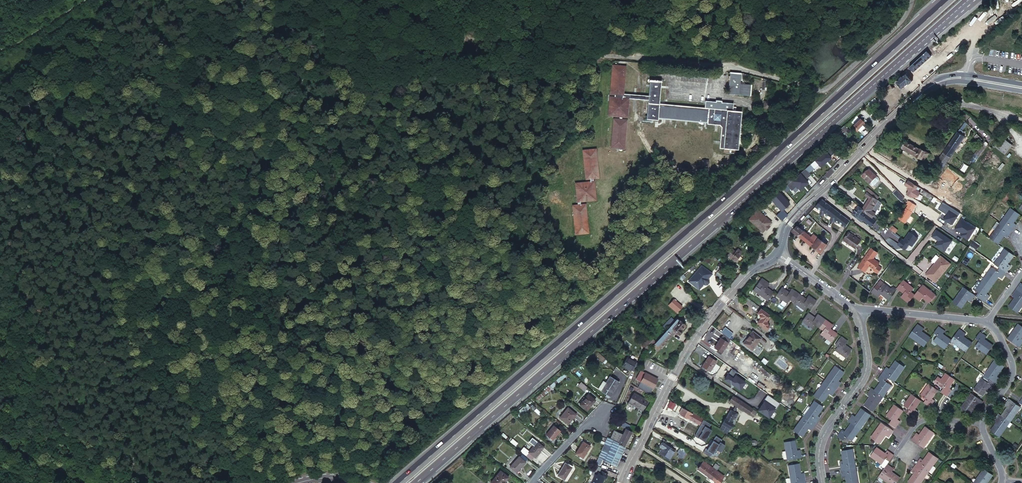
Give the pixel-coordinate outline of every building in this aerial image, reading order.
[(932,49),(911,67),(916,72),(936,53),(932,49)] [(614,65),(609,93),(622,95),(626,66),(614,65)] [(903,79),(900,82),(905,88),(910,83),(911,83),(915,80),(909,73),(906,77),(905,76),(903,78),(903,79)] [(742,77),(731,75),(728,93),(736,94),(735,97),(751,98),(753,88),(740,86),(742,77)] [(650,79),(646,118),(657,120),(657,116),(707,122),(708,109),(659,103),(661,80),(650,79)] [(893,84),(886,90),(887,92),(889,90),(892,93),(897,88),(893,84)] [(609,97),(607,113),(627,115),(628,99),(609,97)] [(765,103),(763,110),(771,111),(772,104),(765,103)] [(726,112),(723,150),(737,152),(741,114),(726,112)] [(613,118),(610,146),(622,148),(626,119),(613,118)] [(860,119),(853,125),(857,130),(864,123),(860,119)] [(966,122),(964,125),(970,131),(973,129),(966,122)] [(766,125),(765,132),(773,133),(774,125),(766,125)] [(845,126),(841,129),(846,134),(849,132),(847,130),(848,128),(845,126)] [(966,137),(962,134),(959,132),(951,142),(958,147),(966,137)] [(980,136),(978,133),(975,136),(981,141),(983,139),(980,136)] [(1004,138),(998,149),(1007,155),(1014,144),(1004,138)] [(988,143),(985,140),(970,161),(974,164),(983,150),(988,143)] [(906,141),(902,148),(924,161),(926,157),(928,157),(930,153),(921,148),(920,150),(906,141)] [(949,146),(955,151),(958,147),(951,142),(949,146)] [(951,157),(952,156),(955,151),(949,146),(944,152),(951,157)] [(831,148),(814,161),(818,166),(820,168),(831,159),(829,158),(835,153),(831,148)] [(583,149),(584,178),(597,178),(596,150),(583,149)] [(751,157),(757,157),(760,153),(760,150),(752,149),(751,157)] [(944,152),(934,166),(940,172),(947,163),(951,157),(944,152)] [(700,160),(699,169),(706,170),(708,161),(700,160)] [(967,166),(957,160),(956,161),(952,167),(965,175),(968,170),(971,166),(968,163),(967,166)] [(812,163),(805,169),(809,173),(818,166),(814,161),(812,163)] [(805,169),(787,185),(792,190),(796,186),(800,190),(808,183),(805,180),(811,175),(809,173),(805,169)] [(863,177),(870,184),(877,176),(870,170),(863,177)] [(887,186),(877,176),(870,184),(880,193),(882,193),(887,187),(887,186)] [(660,179),(660,188),(668,188),(669,179),(660,179)] [(573,182),(573,200),(592,201),(592,181),(573,182)] [(919,187),(909,181),(906,186),(910,188),(911,189),(909,191),(907,195),(913,198),(913,196),(917,190),(919,187)] [(688,185),(688,192),(695,194),(696,186),(688,185)] [(866,190),(868,192),(873,196),(877,198),(877,197),(878,196),(868,188),(866,190)] [(895,194),(902,202),(905,198),(899,191),(895,194)] [(779,193),(770,200),(781,212),(789,204),(779,193)] [(871,199),(863,209),(864,210),(864,211),(869,215),(870,215),(873,211),(875,213),(883,203),(878,199),(877,198),(873,196),(871,199)] [(829,204),(822,200),(819,204),(825,209),(826,207),(829,204)] [(909,206),(916,211),(919,207),(910,202),(908,205),(909,206)] [(569,205),(569,234),(583,234),(583,205),(569,205)] [(859,217),(864,221),(869,215),(864,211),(864,210),(863,209),(860,206),(853,215),(858,218),(859,217)] [(916,211),(909,206),(900,219),(907,224),(916,211)] [(1013,223),(1019,215),(1011,209),(1003,220),(1008,224),(1006,227),(1012,231),(1016,226),(1013,223)] [(646,210),(645,218),(653,218),(654,211),(646,210)] [(771,223),(757,210),(754,214),(749,220),(763,232),(765,229),(769,226),(771,223)] [(870,215),(869,215),(864,221),(873,227),(876,224),(878,221),(874,219),(870,215)] [(848,226),(860,235),(864,231),(858,227),(851,221),(848,226)] [(798,226),(793,232),(800,237),(804,231),(798,226)] [(990,239),(998,245),(1003,237),(1006,239),(1007,238),(1012,231),(1006,227),(1003,231),(998,227),(990,239)] [(953,241),(937,230),(932,236),(939,241),(936,245),(945,252),(953,241)] [(813,237),(804,231),(800,237),(813,247),(821,254),(828,244),(815,234),(813,237)] [(872,237),(864,231),(860,235),(868,241),(870,243),(873,238),(872,237)] [(849,232),(844,240),(856,248),(862,240),(849,232)] [(919,240),(910,233),(905,240),(903,239),(899,245),(907,251),(910,246),(913,248),(919,240)] [(872,248),(859,267),(865,271),(869,265),(870,266),(875,270),(874,271),(878,273),(882,268),(879,265),(880,263),(874,258),(878,253),(872,248)] [(995,265),(1000,268),(1006,273),(1010,267),(1007,264),(1013,256),(1005,250),(995,265)] [(732,256),(731,258),(733,260),(735,262),(741,255),(741,254),(737,251),(732,256)] [(931,270),(927,275),(937,283),(952,264),(942,256),(935,265),(937,266),(932,271),(931,270)] [(689,282),(698,290),(703,285),(705,286),(707,286),(709,284),(708,282),(707,281),(706,280),(711,275),(702,267),(689,282)] [(992,269),(985,280),(993,285),(998,277),(1001,279),(1006,273),(1000,268),(997,272),(992,269)] [(769,284),(762,278),(756,286),(760,289),(758,293),(768,301),(775,292),(767,286),(769,284)] [(903,279),(897,287),(903,293),(901,296),(907,302),(913,295),(914,294),(910,290),(913,287),(903,279)] [(979,293),(981,295),(979,299),(985,303),(990,297),(986,294),(993,285),(985,280),(982,283),(976,291),(979,293)] [(976,292),(976,291),(982,283),(980,281),(979,281),(973,290),(976,292)] [(878,283),(872,291),(878,296),(881,293),(887,298),(894,290),(884,282),(881,285),(878,283)] [(914,294),(913,295),(920,301),(924,297),(930,302),(936,295),(926,286),(922,290),(919,288),(914,294)] [(782,287),(777,294),(776,296),(787,304),(789,301),(792,303),(799,294),(792,289),(789,293),(782,287)] [(964,288),(953,303),(962,308),(967,300),(970,303),(975,296),(964,288)] [(1016,290),(1012,297),(1015,299),(1009,307),(1017,313),(1021,306),(1021,294),(1016,290)] [(807,300),(799,294),(792,303),(804,311),(806,308),(809,310),(815,302),(810,297),(807,300)] [(674,299),(670,304),(678,312),(683,307),(674,299)] [(678,312),(670,304),(669,305),(677,312),(678,312)] [(761,308),(757,313),(760,315),(761,318),(758,322),(765,327),(768,324),(768,323),(766,322),(769,318),(767,316),(769,314),(761,308)] [(814,318),(807,313),(801,322),(812,331),(815,327),(819,329),(825,320),(817,314),(814,318)] [(663,327),(667,330),(675,321),(672,317),(663,327)] [(657,341),(655,343),(657,346),(659,347),(660,345),(662,346),(667,341),(666,340),(672,332),(676,336),(678,334),(680,334),(681,333),(680,332),(681,330),(680,329),(684,325),(677,319),(675,321),(667,330),(657,341)] [(832,325),(825,320),(819,329),(822,332),(819,335),(830,343),(836,334),(830,329),(832,325)] [(1019,348),(1021,344),(1021,339),(1020,338),(1021,336),(1021,326),(1019,324),(1011,336),(1016,340),(1013,343),(1019,348)] [(917,325),(913,331),(917,334),(913,339),(925,347),(930,339),(922,333),(924,330),(917,325)] [(721,333),(729,340),(734,333),(726,327),(721,333)] [(938,328),(934,334),(938,337),(934,342),(945,350),(951,341),(943,336),(945,333),(938,328)] [(959,330),(955,336),(951,341),(955,344),(966,352),(972,344),(963,338),(966,335),(959,330)] [(753,331),(744,343),(752,350),(761,338),(753,331)] [(980,332),(976,339),(979,341),(975,346),(987,354),(993,346),(984,341),(987,337),(980,332)] [(655,343),(657,341),(652,336),(644,345),(650,349),(652,347),(655,343)] [(719,337),(713,346),(720,351),(726,342),(719,337)] [(848,343),(841,337),(834,346),(838,349),(836,352),(845,360),(851,352),(845,347),(848,343)] [(631,369),(636,361),(628,356),(623,364),(631,369)] [(707,356),(701,364),(704,366),(703,368),(708,370),(714,361),(707,356)] [(639,363),(636,361),(631,369),(634,371),(639,363)] [(888,367),(883,373),(889,378),(895,381),(905,366),(898,361),(891,370),(888,367)] [(997,383),(1001,377),(998,375),(1004,367),(996,361),(985,375),(990,379),(997,383)] [(826,380),(830,384),(837,388),(841,382),(838,380),(844,372),(840,369),(836,365),(826,380)] [(738,373),(732,369),(725,379),(731,383),(740,389),(745,382),(736,376),(738,373)] [(658,380),(641,371),(636,380),(653,389),(658,380)] [(882,383),(876,391),(879,393),(884,397),(892,385),(887,381),(889,378),(883,373),(878,380),(882,383)] [(950,375),(948,374),(940,386),(945,389),(942,393),(949,397),(953,390),(950,388),(956,380),(950,375)] [(610,375),(601,390),(610,396),(619,381),(610,375)] [(993,389),(997,383),(990,379),(988,382),(983,379),(974,390),(983,396),(989,388),(992,390),(993,389)] [(584,391),(587,386),(580,382),(578,387),(584,391)] [(823,384),(815,395),(823,401),(829,393),(832,395),(837,388),(830,384),(828,387),(823,384)] [(938,390),(930,384),(923,396),(928,399),(925,403),(931,407),(935,401),(932,399),(938,390)] [(871,398),(866,406),(873,411),(881,400),(876,397),(879,393),(876,391),(873,389),(868,396),(871,398)] [(588,394),(580,404),(587,410),(595,400),(588,394)] [(633,394),(628,404),(642,412),(648,402),(633,394)] [(774,399),(768,394),(764,401),(766,402),(763,406),(762,405),(759,410),(769,417),(775,408),(776,409),(779,404),(773,400),(774,399)] [(979,409),(983,402),(980,400),(972,394),(961,409),(968,415),(975,406),(976,407),(979,409)] [(922,400),(914,395),(905,406),(910,410),(908,414),(914,418),(918,412),(915,410),(922,400)] [(732,396),(729,401),(750,414),(753,409),(732,396)] [(1009,399),(1004,405),(1008,408),(1002,416),(1010,422),(1020,407),(1018,405),(1009,399)] [(817,423),(822,417),(818,414),(824,406),(821,404),(816,400),(808,412),(813,415),(810,419),(817,423)] [(891,424),(897,428),(901,422),(898,419),(904,411),(896,405),(888,417),(893,420),(891,424)] [(568,407),(559,417),(568,424),(576,414),(568,407)] [(679,413),(689,419),(692,413),(685,409),(682,408),(679,413)] [(732,409),(720,429),(727,433),(733,424),(731,422),(732,420),(735,415),(737,412),(732,409)] [(849,422),(852,424),(861,430),(871,415),(863,409),(857,418),(854,416),(849,422)] [(696,422),(699,417),(692,413),(689,419),(696,422)] [(999,413),(994,420),(998,423),(992,431),(1000,437),(1010,422),(1002,416),(999,413)] [(795,430),(800,433),(803,436),(809,427),(812,429),(815,426),(817,423),(810,419),(805,415),(795,430)] [(704,421),(695,437),(699,439),(700,438),(706,441),(705,442),(712,430),(709,428),(711,424),(704,421)] [(624,422),(622,427),(623,427),(626,429),(629,431),(632,426),(624,422)] [(847,438),(852,442),(861,430),(852,424),(846,433),(843,431),(839,437),(839,438),(845,442),(847,438)] [(894,432),(883,424),(872,439),(880,444),(886,436),(890,438),(894,432)] [(553,425),(546,434),(552,440),(560,431),(553,425)] [(914,440),(925,448),(935,433),(927,427),(921,435),(918,433),(914,440)] [(632,432),(629,431),(626,429),(623,435),(618,443),(617,444),(623,447),(632,432)] [(717,436),(708,451),(713,454),(714,453),(715,452),(718,447),(723,440),(717,436)] [(785,440),(788,459),(798,458),(802,457),(801,449),(797,450),(795,440),(795,439),(785,440)] [(537,442),(528,453),(535,458),(544,447),(537,442)] [(584,442),(576,454),(583,458),(590,446),(584,442)] [(599,457),(596,464),(607,469),(610,461),(616,448),(613,447),(605,443),(599,457)] [(676,451),(663,443),(661,447),(663,449),(660,454),(670,461),(676,451)] [(616,448),(610,461),(616,464),(623,447),(617,444),(616,448)] [(688,450),(682,446),(678,452),(684,457),(686,454),(688,450)] [(895,455),(888,451),(886,454),(878,448),(877,447),(871,456),(883,464),(887,459),(890,462),(891,461),(895,455)] [(842,462),(843,469),(850,468),(856,467),(853,449),(843,450),(845,462),(842,462)] [(921,458),(916,464),(923,469),(925,465),(930,469),(938,457),(931,452),(925,460),(921,458)] [(519,457),(510,468),(517,473),(526,463),(519,457)] [(706,457),(704,461),(713,467),(716,463),(706,457)] [(713,467),(704,461),(698,469),(707,476),(713,467)] [(565,463),(558,476),(564,480),(572,468),(565,463)] [(789,464),(793,482),(806,481),(805,473),(801,473),(799,463),(789,464)] [(916,464),(912,471),(915,473),(909,482),(911,482),(920,482),(928,472),(923,469),(916,464)] [(880,476),(890,482),(898,482),(901,478),(893,472),(895,470),(888,465),(880,476)] [(716,482),(722,473),(713,467),(707,476),(716,482)] [(843,469),(844,478),(848,477),(849,482),(859,482),(857,471),(850,473),(850,468),(843,469)] [(993,475),(985,469),(975,482),(987,482),(993,475)] [(592,482),(602,482),(604,478),(606,478),(608,474),(607,473),(602,471),(601,473),(599,472),(597,475),(600,476),(598,481),(594,480),(592,482)] [(492,482),(506,482),(510,478),(502,472),(492,482)] [(717,482),(724,482),(725,481),(728,478),(722,473),(716,482),(717,482)]
